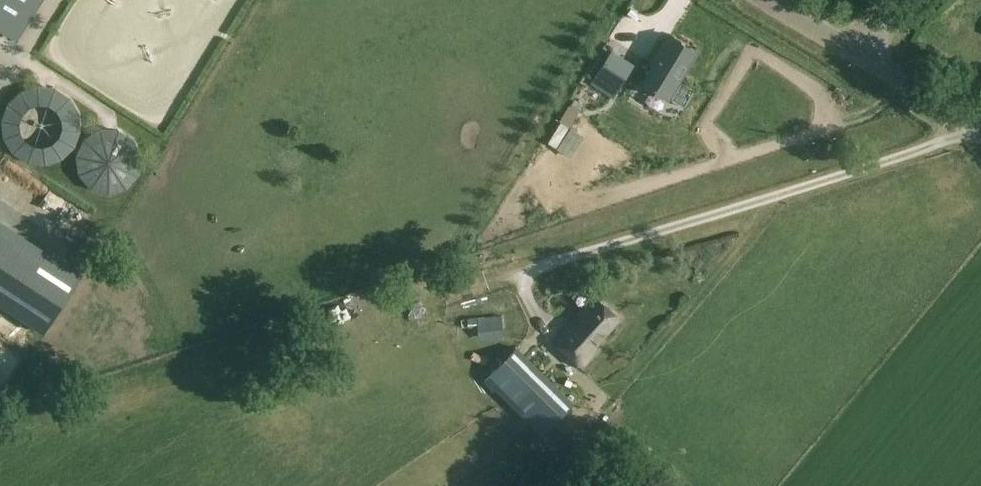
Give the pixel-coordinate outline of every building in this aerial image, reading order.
[(13,37),(37,0),(0,0),(0,28),(13,37)] [(655,65),(644,83),(668,97),(678,80),(679,80),(697,51),(670,34),(652,64),(655,65)] [(42,98),(25,117),(45,135),(62,116),(42,98)] [(98,196),(146,181),(129,126),(81,141),(98,196)] [(65,127),(62,139),(82,143),(85,132),(65,127)] [(31,161),(39,143),(26,137),(18,155),(31,161)] [(58,220),(51,230),(82,253),(89,243),(58,220)] [(619,317),(595,296),(555,343),(583,367),(600,347),(596,344),(619,317)] [(503,336),(501,316),(465,319),(466,339),(503,336)] [(572,404),(516,348),(485,380),(541,435),(572,404)]
